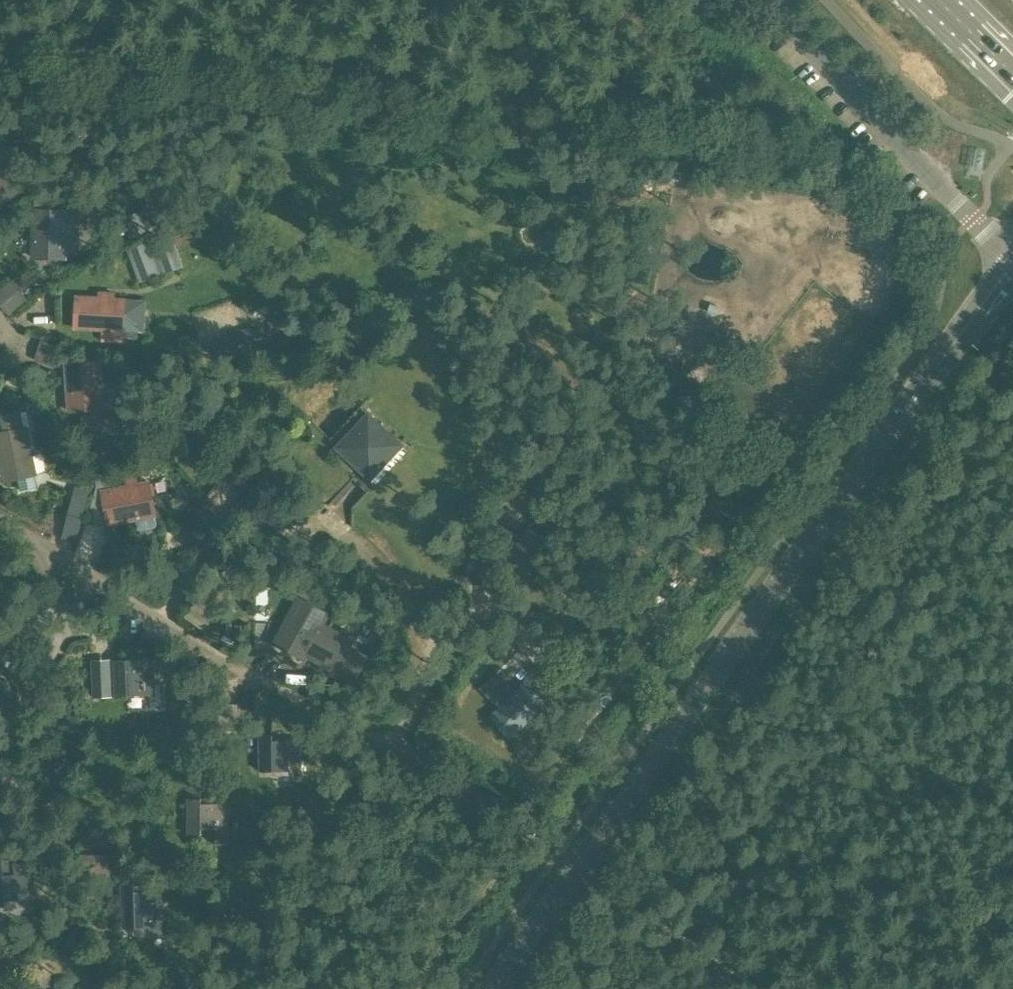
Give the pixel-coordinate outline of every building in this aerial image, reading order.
[(68,211),(68,203),(37,201),(35,257),(65,258),(65,247),(78,247),(79,211),(68,211)] [(163,222),(154,208),(139,217),(147,231),(163,222)] [(147,231),(139,217),(123,226),(131,241),(147,231)] [(183,264),(172,233),(151,240),(162,271),(183,264)] [(138,280),(159,273),(147,242),(127,250),(138,280)] [(10,283),(17,290),(28,281),(21,274),(10,283)] [(76,326),(103,328),(102,337),(123,338),(123,331),(144,332),(145,301),(125,300),(125,299),(113,298),(114,292),(103,292),(103,298),(77,296),(77,303),(73,305),(72,319),(76,321),(76,326)] [(256,327),(213,343),(220,362),(263,346),(256,327)] [(32,361),(57,369),(63,349),(38,341),(32,361)] [(68,363),(72,411),(101,408),(98,361),(68,363)] [(18,365),(12,363),(6,367),(5,373),(8,379),(15,380),(20,377),(22,370),(18,365)] [(330,440),(377,483),(397,462),(373,438),(382,428),(360,407),(330,440)] [(3,481),(19,478),(21,491),(37,487),(24,428),(31,427),(27,411),(3,416),(7,432),(0,433),(0,455),(1,462),(0,462),(0,466),(3,481)] [(202,451),(198,430),(187,432),(190,453),(202,451)] [(136,517),(138,529),(141,531),(155,528),(158,525),(155,513),(152,494),(155,493),(153,483),(139,485),(138,478),(128,480),(130,487),(115,490),(112,472),(99,474),(92,499),(97,524),(136,517)] [(68,511),(85,515),(91,488),(75,484),(68,511)] [(159,596),(165,584),(151,577),(145,589),(159,596)] [(347,648),(350,641),(321,625),(326,614),(309,605),(287,647),(304,656),(306,653),(335,669),(337,665),(355,675),(364,657),(347,648)] [(6,649),(12,634),(0,629),(0,646),(6,649)] [(127,695),(128,712),(167,710),(166,684),(155,685),(154,658),(114,660),(116,696),(127,695)] [(515,687),(497,669),(480,686),(499,704),(515,687)] [(528,681),(490,717),(509,737),(547,700),(528,681)] [(111,682),(97,683),(98,696),(112,695),(111,682)] [(545,705),(537,712),(545,719),(552,712),(545,705)] [(574,714),(562,732),(572,739),(584,720),(574,714)] [(260,735),(260,771),(289,770),(289,761),(300,761),(300,739),(273,739),(273,735),(260,735)] [(215,828),(216,844),(228,844),(229,803),(201,802),(202,772),(188,772),(188,834),(201,834),(201,828),(215,828)] [(6,906),(6,900),(23,899),(23,895),(33,895),(30,861),(3,863),(3,858),(0,858),(0,906),(6,906)] [(136,917),(163,917),(163,894),(136,895),(135,891),(122,891),(123,927),(137,926),(136,917)]
